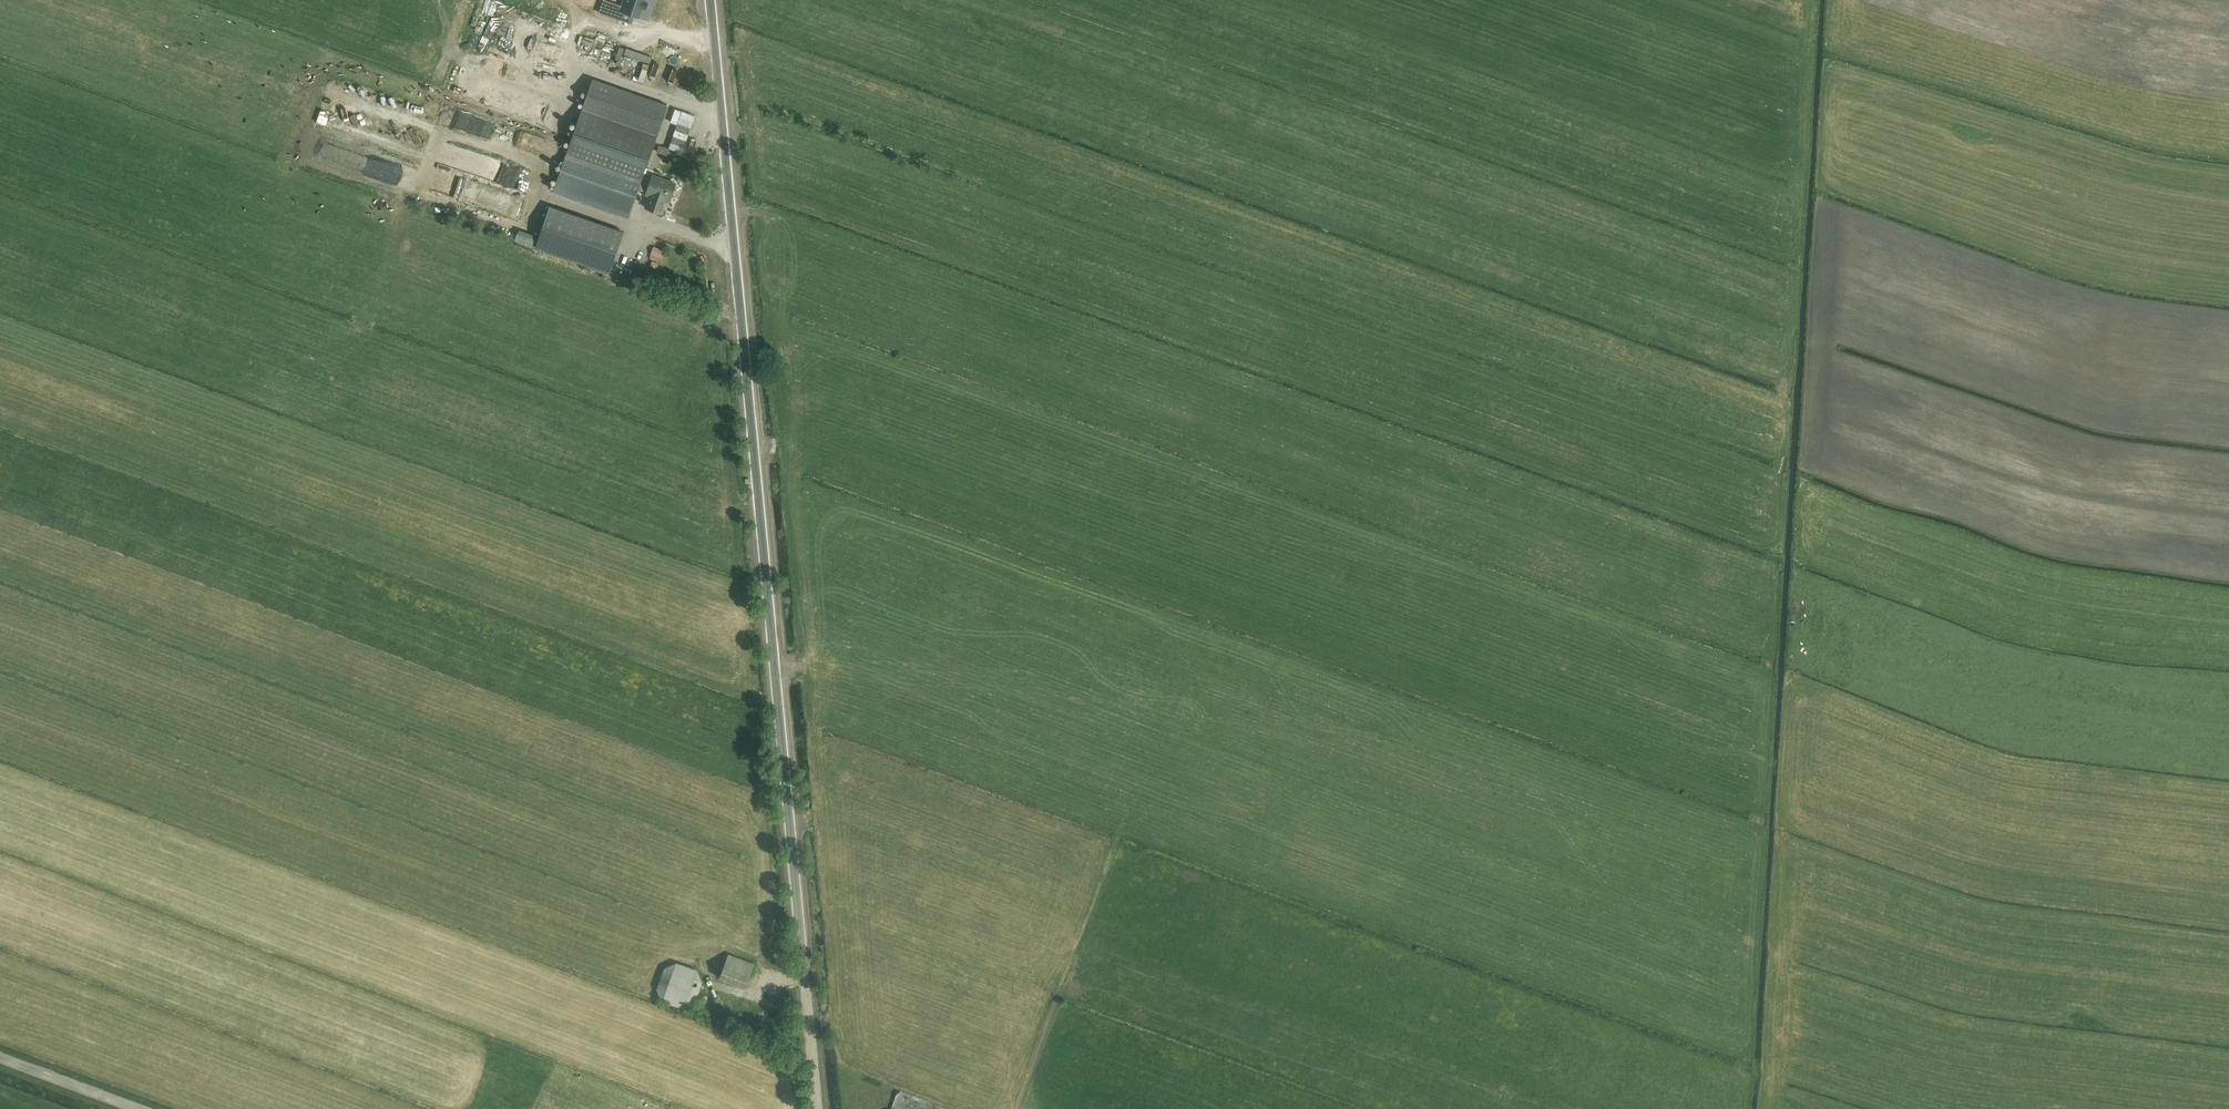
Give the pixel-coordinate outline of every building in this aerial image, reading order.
[(605,0),(604,0),(600,12),(621,19),(624,11),(643,17),(649,0),(624,0),(622,6),(605,0)] [(474,16),(471,26),(476,27),(479,17),(474,16)] [(479,29),(485,30),(487,20),(481,19),(479,29)] [(506,75),(520,78),(523,66),(509,63),(506,75)] [(628,218),(638,189),(646,192),(646,195),(650,196),(646,208),(657,211),(658,214),(662,215),(665,214),(666,210),(664,207),(667,200),(669,201),(675,182),(652,175),(650,180),(642,177),(667,105),(592,79),(553,192),(628,218)] [(488,131),(483,141),(491,144),(495,135),(488,131)] [(609,272),(623,232),(549,206),(535,246),(609,272)] [(522,240),(519,244),(530,250),(533,246),(522,240)] [(662,258),(665,249),(654,246),(651,254),(662,258)] [(746,988),(754,965),(729,955),(720,978),(746,988)] [(683,1008),(695,1002),(703,981),(697,969),(676,961),(665,967),(657,989),(662,1001),(683,1008)]
